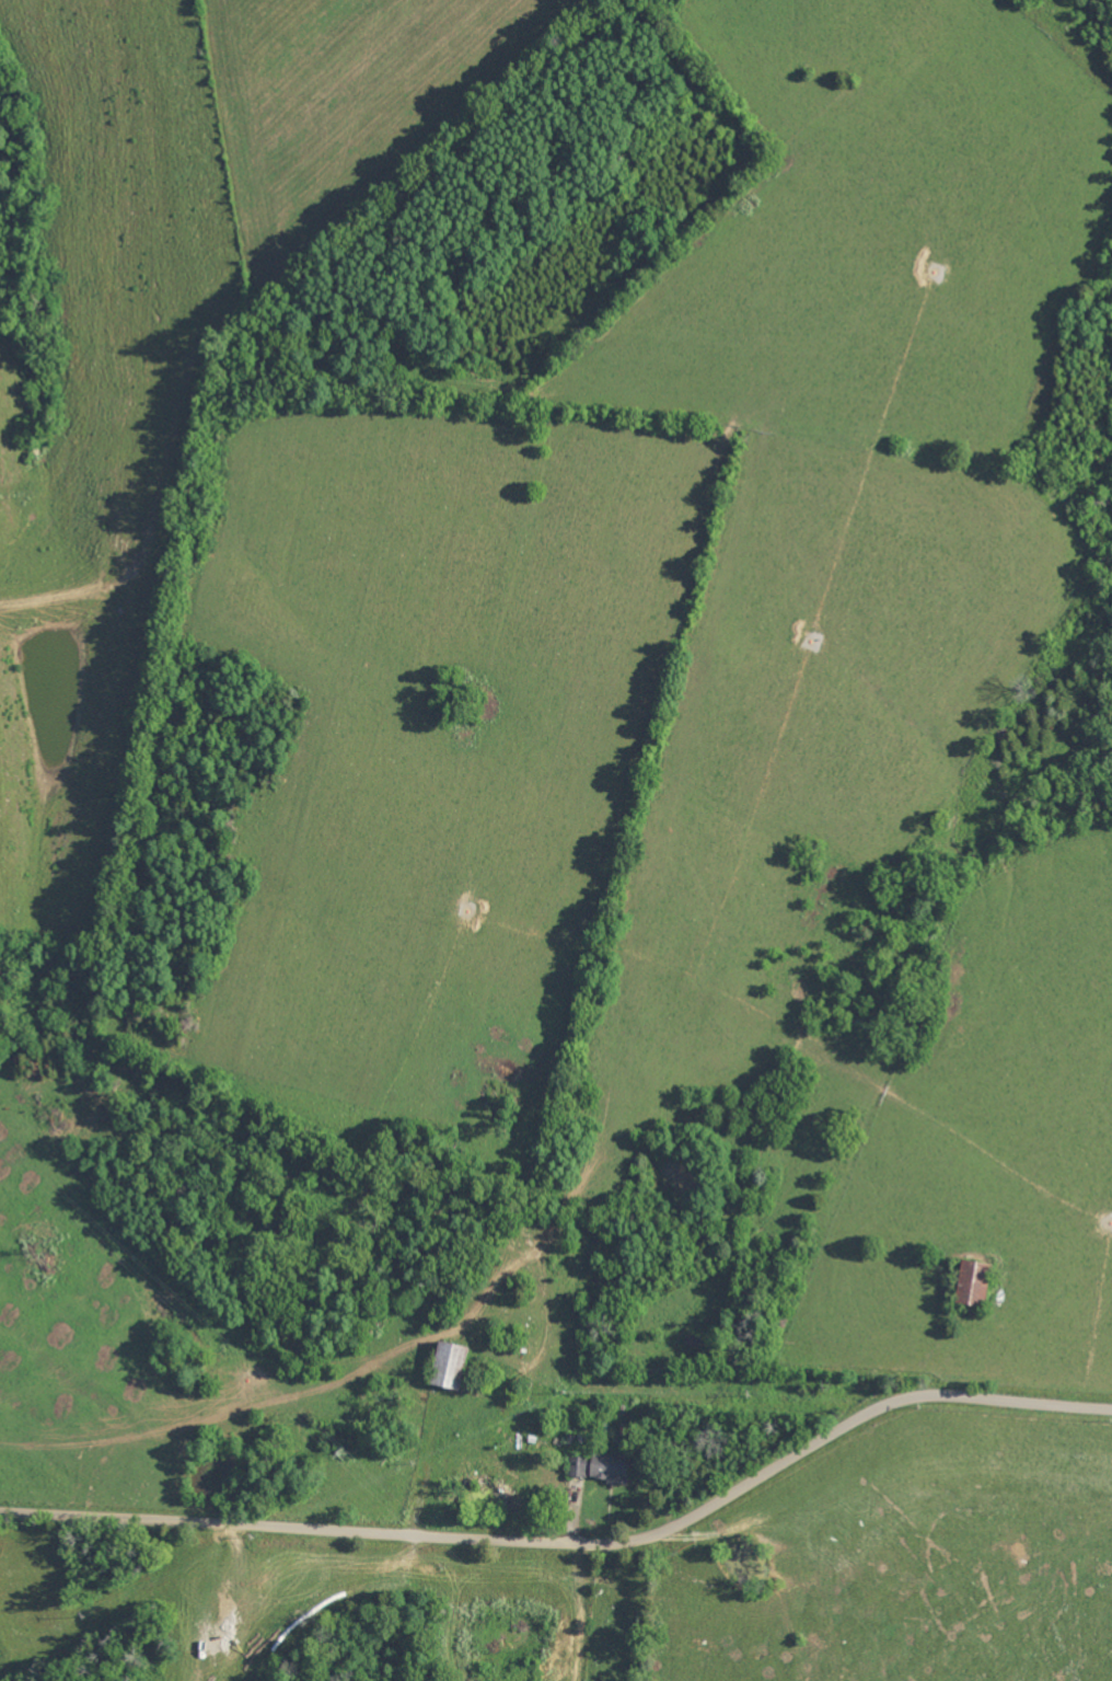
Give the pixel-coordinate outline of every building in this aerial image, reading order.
[(954,1301),(983,1307),(992,1265),(963,1258),(954,1301)] [(429,1384),(460,1391),(469,1347),(438,1341),(429,1384)] [(571,1454),(569,1479),(628,1482),(629,1458),(571,1454)]
